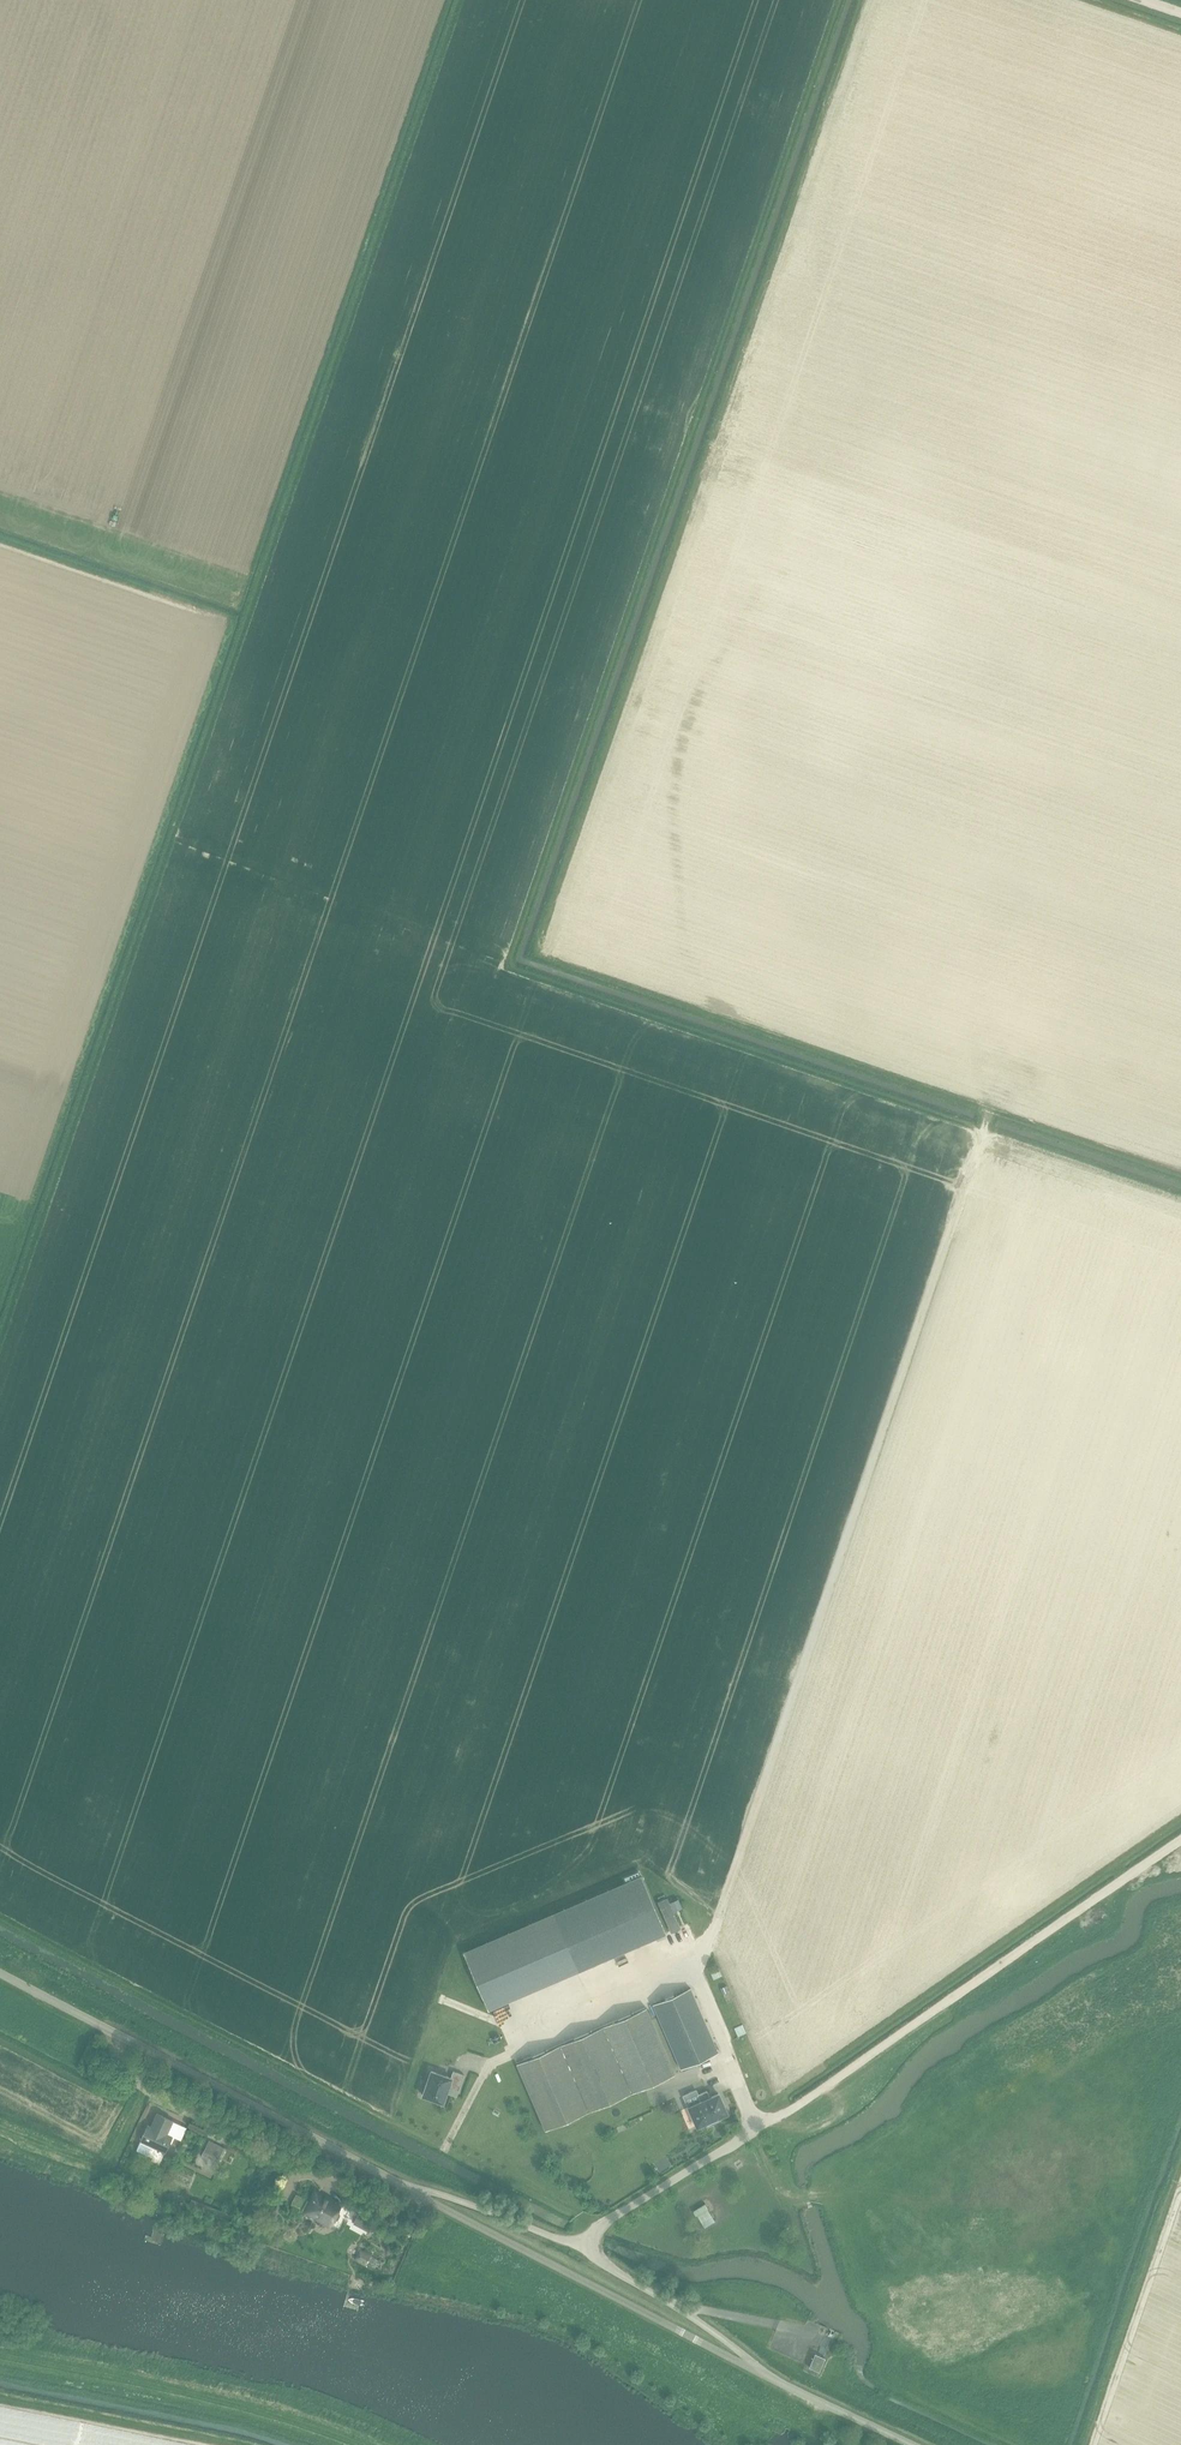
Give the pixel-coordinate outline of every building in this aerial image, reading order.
[(554,1915),(578,1972),(667,1934),(643,1877),(554,1915)] [(679,1899),(670,1903),(668,1898),(658,1902),(671,1932),(681,1928),(674,1912),(683,1908),(679,1899)] [(578,1972),(554,1915),(464,1954),(488,2010),(578,1972)] [(727,1969),(719,1973),(723,1981),(731,1977),(727,1969)] [(653,2005),(660,2022),(680,2068),(707,2057),(718,2052),(690,1988),(653,2005)] [(545,2130),(675,2074),(646,2007),(516,2063),(545,2130)] [(752,2025),(743,2029),(747,2037),(755,2034),(752,2025)] [(431,2071),(423,2096),(443,2103),(448,2087),(459,2091),(464,2075),(453,2071),(451,2078),(431,2071)] [(717,2117),(727,2113),(718,2094),(710,2097),(707,2090),(699,2094),(697,2089),(682,2095),(688,2108),(681,2111),(689,2129),(707,2121),(708,2123),(717,2119),(717,2117)] [(151,2127),(148,2125),(137,2150),(147,2154),(151,2145),(165,2151),(172,2136),(166,2134),(172,2121),(157,2114),(151,2127)] [(195,2143),(201,2129),(183,2120),(177,2135),(195,2143)] [(202,2170),(210,2154),(221,2160),(226,2150),(209,2141),(196,2167),(202,2170)] [(292,2204),(305,2211),(304,2213),(331,2227),(332,2225),(339,2229),(350,2210),(315,2191),(309,2203),(296,2196),(292,2204)] [(370,2234),(378,2230),(371,2218),(364,2222),(370,2234)] [(359,2248),(354,2260),(366,2266),(367,2265),(375,2269),(379,2261),(371,2257),(373,2253),(365,2249),(364,2251),(359,2248)] [(815,2353),(809,2367),(819,2372),(825,2358),(815,2353)] [(828,2355),(822,2369),(833,2374),(839,2359),(828,2355)]
